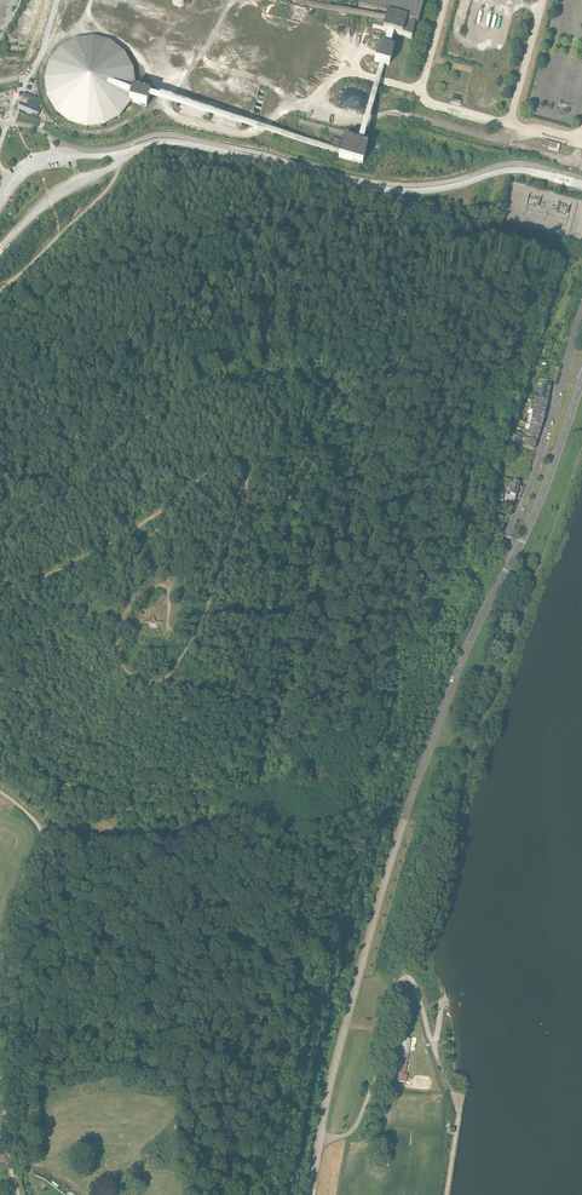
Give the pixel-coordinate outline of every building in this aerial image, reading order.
[(359,9),(377,14),(373,28),(373,29),(373,30),(382,33),(382,31),(402,37),(403,36),(411,39),(415,24),(418,25),(424,0),(361,0),(359,9)] [(130,105),(132,100),(145,105),(147,101),(148,97),(149,95),(135,90),(136,81),(134,72),(131,64),(130,61),(128,58),(125,54),(122,50),(118,47),(116,45),(111,43),(107,41),(103,39),(100,38),(96,38),(92,37),(88,37),(83,38),(80,38),(76,40),(69,43),(65,45),(62,47),(59,49),(56,52),(54,56),(51,59),(50,62),(47,67),(46,71),(45,75),(45,79),(45,83),(45,90),(47,97),(48,100),(50,105),(54,111),(56,113),(59,116),(62,118),(65,121),(68,122),(72,124),(76,126),(80,127),(84,128),(88,128),(92,128),(96,128),(101,127),(105,126),(110,124),(113,122),(117,120),(120,117),(123,115),(128,108),(130,105)] [(384,64),(389,65),(394,49),(379,45),(377,51),(374,61),(380,62),(384,64)] [(384,64),(380,62),(361,145),(365,146),(384,64)] [(39,98),(25,92),(23,98),(22,97),(20,102),(23,103),(20,110),(33,115),(37,117),(41,110),(37,108),(39,103),(38,103),(40,99),(39,98)] [(330,145),(148,97),(147,101),(339,154),(341,148),(339,147),(330,145)] [(363,164),(367,147),(365,146),(361,145),(357,144),(359,135),(346,131),(341,148),(339,154),(339,157),(363,164)] [(332,137),(330,145),(339,147),(341,140),(332,137)] [(542,145),(558,149),(559,145),(544,140),(542,145)] [(539,399),(547,400),(551,381),(539,379),(538,384),(542,384),(541,390),(537,390),(536,396),(539,397),(539,399)] [(533,411),(532,415),(529,414),(527,423),(530,424),(541,428),(542,426),(542,425),(542,424),(543,418),(545,412),(544,412),(545,409),(547,402),(535,400),(534,405),(532,405),(530,410),(533,411)] [(541,428),(530,424),(528,430),(539,434),(541,428)] [(526,436),(537,440),(539,434),(528,430),(526,436)] [(523,446),(533,450),(536,442),(525,438),(523,446)] [(517,501),(518,497),(516,496),(519,484),(510,481),(508,488),(509,488),(507,494),(510,495),(509,498),(517,501)] [(494,515),(491,525),(500,528),(503,518),(494,515)] [(400,1051),(399,1058),(408,1060),(411,1037),(403,1036),(401,1051),(400,1051)] [(394,1059),(392,1071),(398,1072),(397,1079),(407,1081),(408,1073),(405,1073),(407,1061),(394,1059)]
